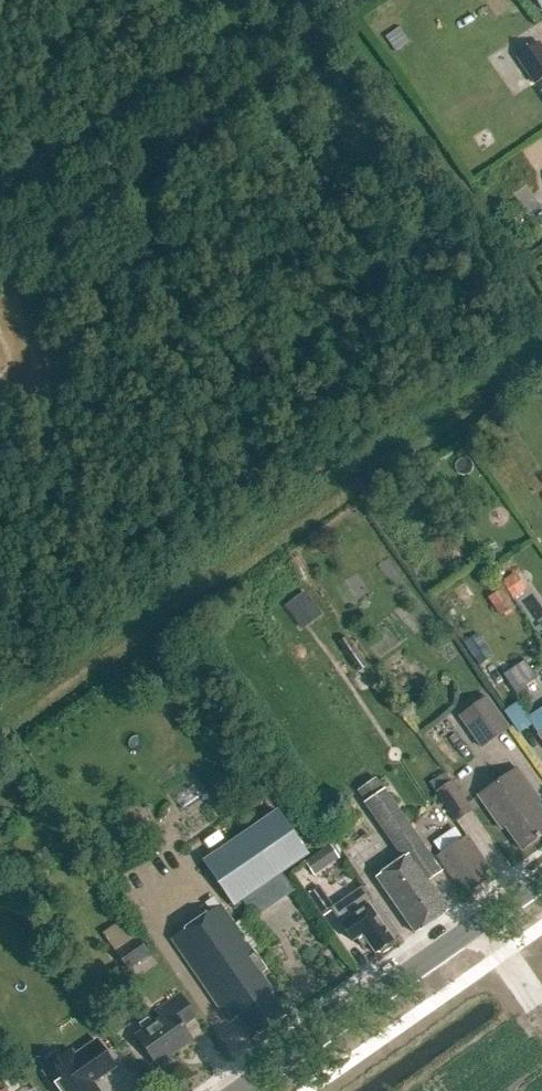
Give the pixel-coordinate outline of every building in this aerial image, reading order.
[(535,84),(541,79),(541,47),(539,43),(517,58),(535,84)] [(320,617),(303,593),(282,609),(299,633),(320,617)] [(477,633),(464,643),(479,665),(493,656),(477,633)] [(526,698),(533,693),(528,684),(538,678),(526,661),(509,673),(526,698)] [(509,729),(487,698),(460,717),(482,748),(509,729)] [(541,733),(541,713),(539,709),(526,718),(538,736),(541,733)] [(478,796),(501,829),(505,827),(521,851),(541,836),(541,812),(537,804),(540,802),(517,769),(478,796)] [(415,934),(449,911),(428,881),(440,872),(373,776),(355,789),(401,855),(373,874),(415,934)] [(451,782),(434,794),(456,825),(472,814),(451,782)] [(197,853),(234,905),(306,854),(270,802),(197,853)] [(437,856),(460,890),(466,886),(469,891),(487,879),(482,873),(489,869),(466,836),(437,856)] [(331,847),(305,863),(315,878),(340,861),(331,847)] [(314,881),(304,887),(316,905),(325,898),(314,881)] [(330,910),(340,926),(341,925),(353,943),(356,940),(364,952),(370,948),(373,954),(375,952),(381,954),(389,948),(389,942),(392,941),(369,907),(373,905),(361,888),(330,910)] [(221,905),(171,939),(228,1023),(238,1016),(253,1038),(284,1016),(269,995),(272,993),(259,974),(265,970),(221,905)] [(247,943),(261,932),(243,907),(229,917),(247,943)] [(118,959),(127,972),(149,957),(140,944),(118,959)] [(134,1034),(156,1065),(194,1039),(184,1025),(197,1016),(180,991),(154,1010),(159,1017),(134,1034)] [(91,1083),(113,1068),(94,1040),(73,1056),(70,1052),(41,1072),(54,1090),(97,1090),(91,1083)]
